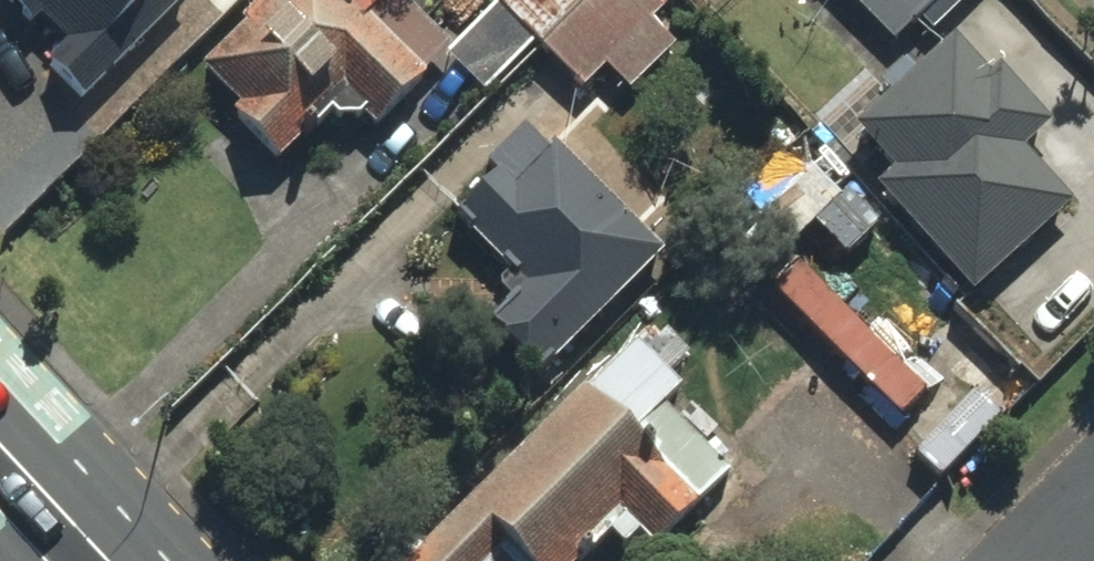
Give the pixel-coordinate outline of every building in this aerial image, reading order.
[(42,58),(29,71),(73,114),(169,17),(161,10),(171,0),(0,0),(0,16),(42,58)] [(262,181),(326,121),(353,149),(446,60),(388,0),(268,0),(186,79),(222,116),(211,127),(262,181)] [(670,51),(620,0),(490,0),(479,11),(573,106),(599,81),(619,102),(670,51)] [(885,56),(910,31),(922,43),(965,0),(829,0),(885,56)] [(1016,162),(1044,137),(989,77),(977,88),(940,48),(840,139),(880,182),(862,199),(960,307),(1063,213),(1016,162)] [(529,120),(422,226),(501,304),(472,333),(526,388),(662,254),(529,120)] [(624,339),(396,560),(585,560),(607,540),(623,555),(639,539),(649,550),(732,469),(667,402),(676,393),(624,339)]
